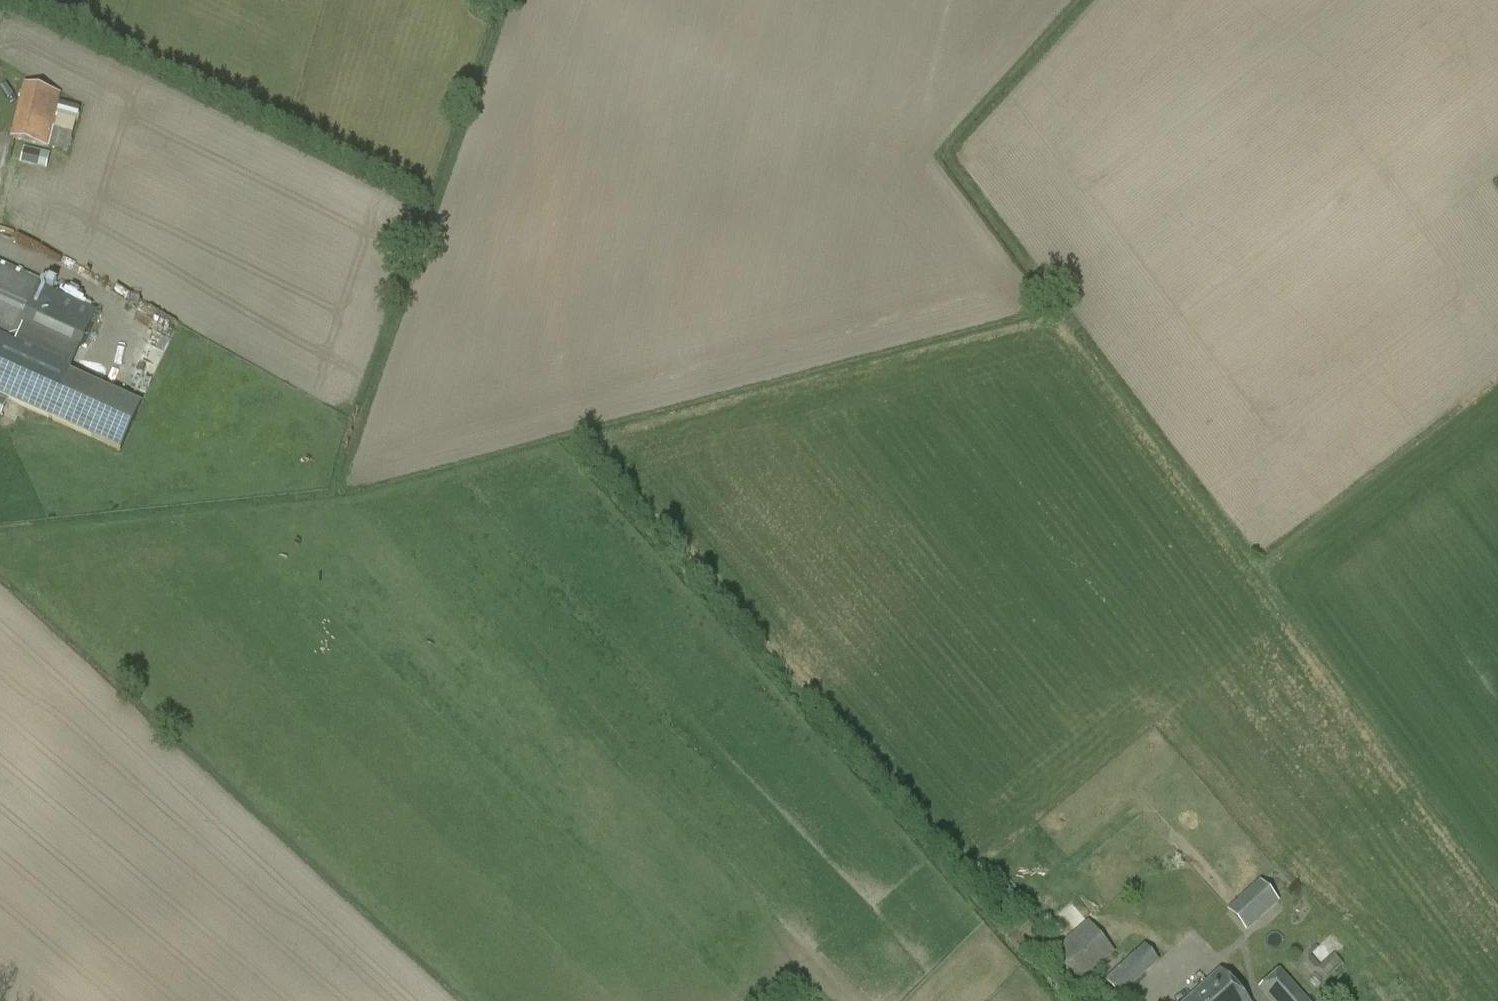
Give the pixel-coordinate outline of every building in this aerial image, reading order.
[(47,149),(60,95),(24,86),(10,140),(47,149)] [(59,106),(56,130),(77,132),(79,108),(59,106)] [(71,369),(97,312),(40,285),(41,282),(0,264),(0,398),(48,420),(71,369)] [(1246,933),(1278,903),(1258,882),(1226,911),(1246,933)] [(1078,986),(1115,954),(1088,922),(1050,954),(1078,986)] [(1118,998),(1158,962),(1143,946),(1103,982),(1118,998)] [(1292,984),(1279,970),(1258,990),(1268,1000),(1307,1000),(1292,984)] [(1205,988),(1213,997),(1209,1000),(1244,1000),(1220,974),(1205,988)] [(1205,988),(1190,1000),(1209,1000),(1213,997),(1205,988)]
